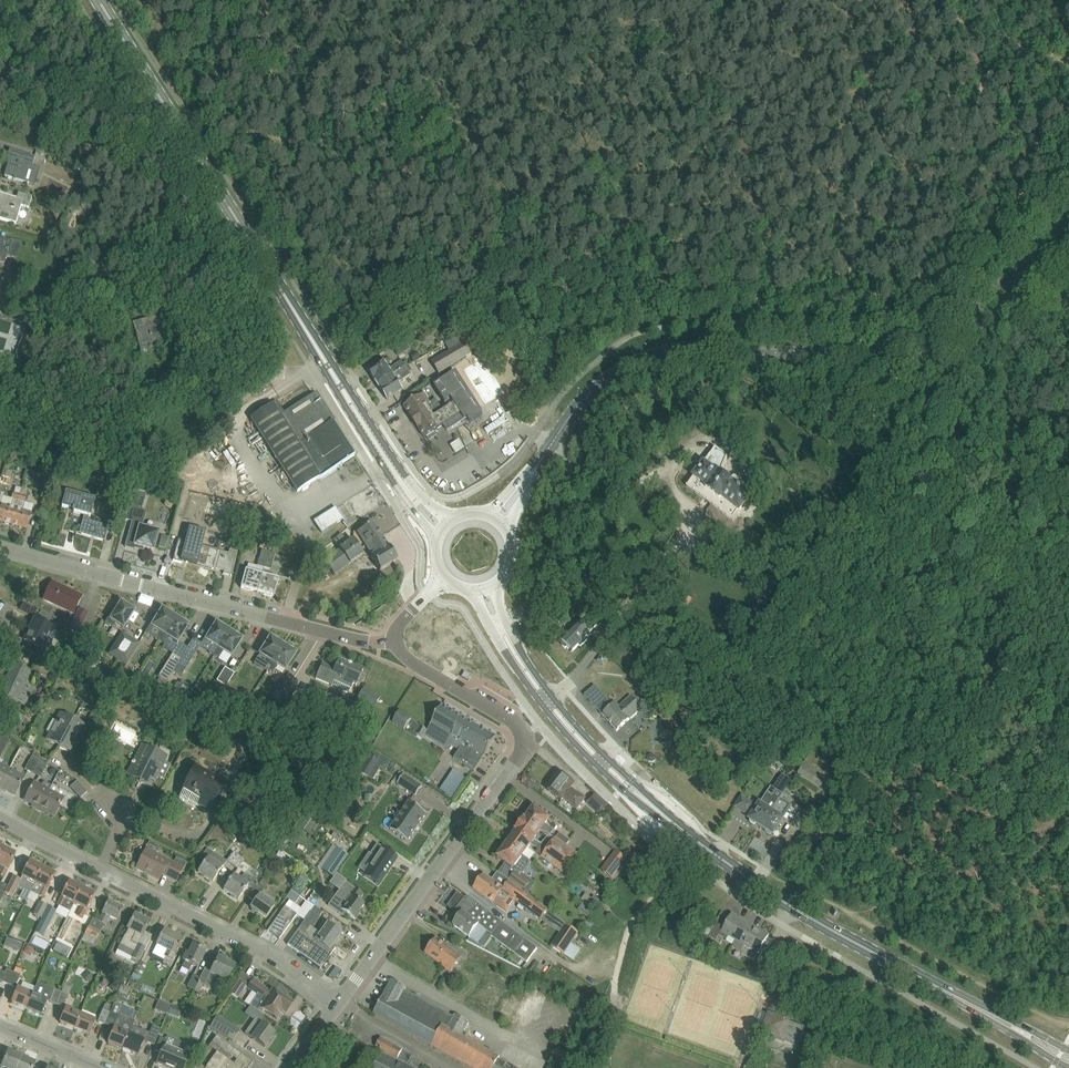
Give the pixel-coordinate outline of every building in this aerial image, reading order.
[(28,184),(35,158),(10,151),(7,161),(11,163),(10,167),(8,166),(5,177),(28,184)] [(17,224),(22,206),(29,208),(32,197),(18,193),(17,199),(0,194),(0,219),(17,224)] [(77,193),(71,196),(68,198),(70,201),(72,206),(81,200),(77,193)] [(5,264),(11,241),(0,238),(0,263),(5,264)] [(38,289),(36,287),(32,282),(24,288),(29,293),(30,295),(38,289)] [(133,323),(136,333),(141,353),(167,346),(165,341),(177,338),(169,309),(153,314),(154,318),(150,319),(150,318),(133,323)] [(450,350),(462,344),(458,337),(446,343),(450,350)] [(410,348),(407,343),(395,349),(399,355),(410,348)] [(440,374),(472,355),(465,343),(432,362),(440,374)] [(462,367),(484,403),(504,390),(480,351),(471,356),(473,360),(462,367)] [(14,356),(0,352),(0,370),(4,371),(9,373),(14,356)] [(368,371),(378,385),(409,366),(407,362),(404,364),(402,362),(390,370),(384,360),(368,371)] [(409,366),(378,385),(388,400),(404,390),(394,376),(399,373),(403,378),(410,373),(413,371),(409,366)] [(436,399),(431,403),(424,394),(405,406),(411,416),(410,416),(418,429),(419,429),(425,438),(428,436),(429,438),(434,435),(433,433),(444,426),(448,432),(465,420),(468,419),(470,422),(483,414),(455,373),(434,388),(445,404),(446,403),(450,409),(442,414),(441,412),(443,410),(436,399)] [(251,419),(298,492),(355,456),(333,423),(335,421),(335,422),(335,421),(317,393),(316,393),(281,416),(274,404),(251,419)] [(694,477),(687,487),(734,522),(738,515),(739,515),(742,511),(740,510),(753,487),(733,475),(730,477),(727,478),(721,474),(724,467),(728,458),(716,448),(704,463),(694,477)] [(21,451),(13,449),(10,459),(19,461),(21,451)] [(1,506),(0,511),(0,522),(12,526),(22,488),(16,487),(14,493),(13,493),(10,508),(1,506)] [(22,488),(12,526),(27,530),(31,514),(23,511),(25,502),(24,502),(28,490),(22,488)] [(142,511),(147,493),(133,489),(129,508),(142,511)] [(95,499),(66,492),(62,507),(73,510),(72,513),(73,513),(70,524),(78,526),(81,514),(85,515),(80,534),(105,540),(105,541),(105,542),(109,526),(89,521),(95,499)] [(209,517),(223,520),(224,513),(233,515),(235,503),(213,498),(209,517)] [(341,518),(336,508),(314,521),(322,533),(329,529),(328,526),(341,518)] [(133,519),(129,537),(126,547),(134,549),(135,546),(154,551),(159,531),(141,526),(142,521),(133,519)] [(373,523),(357,534),(366,547),(382,537),(373,523)] [(166,549),(169,537),(162,536),(159,547),(166,549)] [(372,556),(371,557),(380,571),(398,560),(390,548),(389,548),(382,537),(366,547),(372,556)] [(187,562),(203,566),(208,548),(179,540),(173,561),(181,563),(182,560),(188,562),(187,562)] [(364,555),(353,540),(324,561),(335,575),(364,555)] [(208,548),(203,566),(213,569),(213,568),(224,571),(224,574),(232,576),(238,552),(230,550),(229,554),(218,551),(218,550),(208,548)] [(258,566),(264,567),(269,552),(262,551),(258,566)] [(269,552),(264,567),(271,569),(275,554),(269,552)] [(272,576),(273,570),(265,568),(263,574),(272,576)] [(242,588),(257,592),(262,575),(246,571),(241,588),(242,588)] [(262,575),(257,592),(273,597),(274,597),(279,580),(262,575)] [(74,614),(82,596),(52,582),(44,599),(74,614)] [(134,609),(124,603),(123,604),(121,603),(116,612),(113,610),(105,623),(113,628),(116,624),(124,628),(135,612),(133,611),(134,609)] [(80,629),(87,613),(80,610),(72,625),(80,629)] [(163,610),(152,627),(160,632),(155,639),(160,642),(175,618),(171,615),(171,614),(165,610),(164,611),(163,610)] [(561,621),(557,617),(553,613),(546,621),(549,624),(553,628),(561,621)] [(24,640),(48,651),(55,636),(49,633),(52,626),(35,618),(24,640)] [(180,621),(175,618),(160,642),(165,645),(170,638),(178,643),(188,626),(187,625),(188,624),(181,620),(180,621)] [(597,625),(590,618),(585,623),(583,621),(575,629),(574,629),(571,632),(565,627),(560,632),(565,638),(562,641),(563,642),(563,643),(562,645),(566,648),(568,648),(568,647),(573,652),(578,646),(579,645),(581,647),(587,640),(585,638),(597,625)] [(217,624),(206,641),(214,646),(209,653),(214,656),(229,632),(224,629),(225,628),(219,624),(218,625),(217,624)] [(234,635),(229,632),(214,656),(219,659),(224,652),(232,657),(242,640),(241,639),(241,638),(235,634),(234,635)] [(122,633),(109,654),(118,659),(131,638),(122,633)] [(127,665),(140,644),(131,638),(118,659),(127,665)] [(265,664),(270,667),(283,646),(278,643),(279,642),(273,638),(272,639),(271,638),(260,655),(268,660),(265,664)] [(283,646),(270,667),(268,670),(273,673),(278,666),(286,671),(296,654),(295,653),(296,652),(289,648),(288,649),(283,646)] [(186,651),(181,658),(174,672),(182,677),(194,657),(186,651)] [(101,660),(97,653),(95,654),(94,653),(87,656),(92,667),(99,663),(98,662),(101,660)] [(173,653),(158,677),(167,683),(174,672),(181,658),(173,653)] [(607,661),(602,657),(598,662),(604,666),(607,661)] [(323,663),(316,678),(350,692),(353,685),(354,685),(361,669),(339,660),(335,669),(323,663)] [(41,675),(45,667),(36,662),(32,670),(41,675)] [(17,702),(32,673),(14,664),(0,693),(0,694),(17,702)] [(81,675),(83,670),(74,666),(72,671),(81,675)] [(225,668),(217,681),(226,687),(235,674),(225,668)] [(291,684),(284,680),(276,693),(277,693),(273,700),(279,703),(283,697),(291,684)] [(193,688),(182,681),(180,684),(178,683),(172,691),(187,696),(188,697),(193,688)] [(205,687),(198,683),(193,691),(200,696),(205,687)] [(297,688),(291,684),(283,697),(289,701),(297,688)] [(603,716),(617,731),(641,709),(630,697),(619,707),(616,703),(613,705),(595,686),(585,695),(603,716)] [(356,700),(371,710),(378,698),(380,699),(364,688),(356,700)] [(241,691),(235,700),(244,706),(250,697),(241,691)] [(91,726),(99,710),(83,703),(81,708),(91,712),(86,723),(91,726)] [(435,719),(428,731),(424,735),(448,750),(451,744),(460,749),(454,759),(463,764),(475,772),(484,757),(485,757),(496,737),(495,737),(454,713),(442,706),(439,712),(436,710),(431,717),(435,719)] [(98,722),(102,723),(103,723),(105,723),(108,722),(110,721),(111,719),(113,717),(100,711),(95,721),(98,722)] [(400,713),(394,723),(405,730),(416,738),(418,735),(423,738),(428,731),(400,711),(399,712),(400,713)] [(84,725),(61,713),(47,739),(70,752),(84,725)] [(356,737),(350,734),(347,739),(353,743),(356,737)] [(3,735),(0,740),(0,758),(10,739),(3,735)] [(149,743),(146,748),(142,756),(138,754),(129,772),(141,778),(140,781),(160,791),(150,786),(156,774),(164,778),(171,765),(163,761),(165,757),(154,751),(156,747),(149,743)] [(780,748),(775,745),(766,760),(771,763),(780,748)] [(372,749),(359,771),(368,777),(376,764),(386,771),(392,761),(372,749)] [(652,754),(651,754),(650,754),(649,754),(649,755),(648,755),(648,756),(647,757),(647,758),(647,759),(647,760),(648,760),(648,761),(649,761),(649,762),(650,762),(651,762),(652,762),(653,762),(654,762),(654,761),(655,761),(655,760),(656,760),(656,759),(656,758),(656,757),(655,756),(655,755),(654,755),(654,754),(653,754),(652,754)] [(40,760),(33,755),(25,769),(33,773),(40,760)] [(47,765),(40,760),(33,773),(41,777),(47,765)] [(398,764),(393,761),(390,766),(395,770),(398,764)] [(827,789),(833,778),(805,762),(798,773),(827,789)] [(0,764),(0,787),(10,769),(0,764)] [(195,767),(183,790),(200,799),(198,803),(210,810),(225,783),(195,767)] [(10,769),(0,787),(15,795),(25,777),(10,769)] [(441,790),(454,798),(466,777),(454,769),(441,790)] [(571,806),(576,810),(586,798),(580,794),(571,788),(574,784),(575,784),(575,783),(574,783),(562,773),(561,772),(561,773),(548,789),(547,790),(548,790),(547,790),(548,791),(562,802),(565,799),(573,805),(571,806)] [(416,796),(422,786),(405,774),(399,784),(416,796)] [(247,801),(259,782),(253,778),(241,796),(247,801)] [(78,781),(70,787),(81,798),(88,792),(78,781)] [(25,800),(40,808),(42,803),(49,790),(52,786),(45,782),(43,783),(41,786),(35,782),(25,800)] [(757,824),(762,827),(787,789),(786,788),(783,794),(776,790),(773,796),(767,792),(760,803),(750,819),(751,820),(751,822),(755,825),(757,824)] [(772,834),(773,834),(785,818),(784,817),(792,805),(783,799),(784,797),(786,798),(791,791),(787,789),(762,827),(767,830),(767,832),(770,835),(772,834)] [(49,790),(42,803),(40,808),(55,816),(64,798),(49,790)] [(596,795),(588,803),(600,814),(607,806),(596,795)] [(735,807),(739,809),(736,816),(745,820),(754,801),(741,795),(735,807)] [(391,830),(408,842),(427,814),(409,802),(391,830)] [(525,820),(541,832),(548,836),(549,834),(551,835),(554,831),(546,825),(551,820),(534,808),(525,820)] [(340,818),(334,814),(333,813),(328,820),(330,821),(335,824),(340,818)] [(535,840),(538,837),(541,832),(525,820),(524,819),(523,821),(521,821),(519,825),(519,826),(516,830),(517,831),(516,833),(531,845),(532,844),(539,849),(542,845),(535,840)] [(257,827),(250,823),(248,827),(254,831),(257,827)] [(506,846),(522,857),(531,845),(516,833),(506,846)] [(536,852),(543,857),(564,873),(578,855),(557,839),(555,838),(555,839),(551,835),(549,834),(548,836),(542,845),(539,849),(536,852)] [(365,874),(379,884),(380,884),(398,857),(383,847),(382,848),(377,844),(371,854),(376,857),(365,874)] [(522,857),(506,846),(498,857),(514,868),(513,870),(515,872),(510,880),(525,890),(531,883),(520,875),(522,873),(524,874),(524,873),(530,864),(531,864),(530,862),(529,863),(522,857)] [(337,847),(322,869),(333,877),(348,855),(337,847)] [(4,878),(16,854),(3,848),(1,853),(0,854),(0,866),(2,867),(0,872),(0,876),(4,878)] [(223,868),(227,862),(227,861),(208,848),(204,854),(209,857),(198,872),(213,882),(223,868)] [(616,850),(601,870),(612,879),(627,859),(616,850)] [(169,877),(175,866),(182,869),(185,863),(176,858),(173,865),(146,851),(137,869),(152,876),(154,874),(160,877),(162,874),(169,877)] [(233,866),(239,855),(234,852),(227,861),(227,862),(233,866)] [(295,868),(301,861),(292,853),(286,860),(295,868)] [(239,855),(233,866),(238,869),(245,859),(239,855)] [(627,860),(618,872),(620,874),(630,862),(627,860)] [(31,891),(43,868),(30,861),(20,880),(14,876),(8,886),(5,893),(10,896),(12,896),(18,885),(31,891)] [(56,874),(43,868),(31,891),(43,898),(56,874)] [(498,872),(492,880),(484,874),(473,889),(486,898),(486,897),(508,913),(516,902),(541,920),(548,911),(508,882),(509,880),(498,872)] [(241,880),(234,875),(224,890),(239,900),(248,886),(253,889),(257,882),(245,874),(241,880)] [(265,888),(269,882),(263,878),(259,885),(265,888)] [(69,882),(57,905),(70,912),(74,904),(82,888),(69,882)] [(0,884),(0,901),(1,899),(8,886),(1,883),(0,884)] [(266,919),(269,914),(275,906),(261,896),(265,890),(257,884),(248,897),(255,902),(251,908),(266,919)] [(294,886),(287,897),(296,903),(303,893),(294,886)] [(446,906),(458,893),(450,886),(438,899),(446,906)] [(82,888),(74,904),(82,908),(77,916),(83,918),(95,895),(82,888)] [(352,895),(341,910),(355,920),(361,912),(360,911),(365,904),(359,900),(364,894),(355,888),(350,894),(352,895)] [(457,911),(461,915),(461,916),(454,926),(469,937),(470,936),(479,943),(487,932),(492,935),(491,936),(527,962),(537,948),(480,906),(478,907),(477,906),(477,905),(473,900),(467,897),(466,898),(467,898),(457,911)] [(594,910),(597,912),(603,903),(594,897),(588,905),(594,910)] [(93,919),(85,934),(83,940),(93,945),(96,940),(97,940),(105,925),(109,917),(117,921),(123,909),(108,901),(102,913),(103,914),(99,921),(93,919)] [(40,902),(34,914),(41,918),(48,906),(40,902)] [(280,939),(288,927),(301,910),(289,902),(268,931),(269,931),(270,928),(281,936),(279,939),(280,939)] [(588,918),(594,910),(588,905),(584,903),(578,911),(588,918)] [(56,910),(48,907),(42,919),(50,923),(56,910)] [(330,956),(332,953),(330,951),(329,951),(328,950),(315,942),(316,941),(311,938),(316,931),(316,930),(315,930),(313,929),(320,918),(319,917),(322,912),(314,907),(301,926),(288,945),(321,968),(327,961),(328,962),(332,957),(330,956)] [(548,911),(541,920),(560,933),(567,924),(548,911)] [(727,940),(729,936),(737,941),(747,923),(732,914),(724,928),(717,924),(709,937),(716,941),(719,936),(727,940)] [(139,961),(145,949),(138,945),(142,937),(143,937),(150,923),(135,915),(128,929),(128,930),(125,936),(120,945),(116,953),(137,964),(139,961)] [(759,954),(769,936),(747,923),(737,941),(759,954)] [(315,942),(328,950),(329,951),(330,951),(332,953),(336,948),(335,948),(333,947),(342,934),(328,924),(321,934),(316,930),(316,931),(311,938),(316,941),(315,942)] [(560,933),(552,947),(563,955),(578,933),(567,924),(560,933)] [(165,956),(165,957),(162,962),(169,966),(175,955),(176,955),(184,940),(164,930),(156,945),(167,951),(165,956)] [(426,953),(451,972),(462,958),(436,939),(426,953)] [(62,945),(58,943),(54,951),(58,953),(62,945)] [(708,956),(716,952),(711,944),(704,948),(708,956)] [(185,961),(182,968),(180,972),(187,976),(192,965),(198,968),(206,952),(194,945),(189,954),(187,953),(183,960),(185,961)] [(778,956),(770,952),(767,957),(774,962),(778,956)] [(227,983),(230,976),(235,966),(234,966),(219,958),(211,972),(205,969),(200,978),(194,990),(199,993),(203,985),(211,988),(216,977),(227,983)] [(540,958),(531,971),(543,979),(552,966),(540,958)] [(133,976),(140,979),(147,964),(141,961),(133,976)] [(770,970),(761,965),(754,977),(763,982),(770,970)] [(1,982),(8,985),(13,972),(6,970),(1,982)] [(89,983),(94,977),(88,971),(83,977),(89,983)] [(15,988),(21,975),(13,972),(8,985),(15,988)] [(193,975),(187,987),(194,990),(200,978),(193,975)] [(115,992),(122,985),(117,979),(109,986),(115,992)] [(271,992),(258,983),(259,982),(254,979),(247,988),(258,995),(250,1006),(259,1012),(261,1009),(277,1019),(282,1012),(286,1014),(292,1004),(273,990),(271,992)] [(386,992),(374,1014),(471,1067),(507,1067),(498,1063),(500,1059),(462,1038),(470,1023),(455,1015),(454,1017),(405,991),(406,988),(392,981),(386,992)] [(238,998),(245,987),(239,982),(231,993),(238,998)] [(64,990),(63,989),(57,1005),(64,1007),(68,996),(67,995),(71,985),(67,983),(64,990)] [(33,994),(18,988),(12,1003),(27,1009),(33,994)] [(61,993),(54,990),(50,1002),(57,1005),(63,989),(61,993)] [(42,1015),(44,1010),(48,1001),(33,994),(27,1009),(42,1015)] [(777,998),(774,1006),(782,1009),(785,1001),(777,998)] [(171,1005),(165,1002),(161,1011),(167,1014),(171,1005)] [(109,1017),(113,1006),(107,1003),(104,1010),(103,1010),(98,1022),(105,1025),(109,1016),(109,1017)] [(115,1028),(108,1043),(123,1049),(125,1044),(133,1026),(135,1020),(126,1016),(123,1022),(118,1020),(124,1008),(115,1004),(106,1025),(115,1028)] [(75,1029),(77,1024),(81,1014),(66,1008),(60,1023),(75,1029)] [(96,1021),(94,1020),(97,1015),(83,1009),(81,1014),(77,1024),(75,1029),(90,1035),(96,1021)] [(769,1014),(762,1034),(799,1047),(806,1027),(769,1014)] [(275,1034),(270,1030),(262,1024),(262,1025),(255,1020),(251,1026),(258,1031),(252,1038),(265,1047),(275,1034)] [(235,1030),(220,1021),(215,1029),(231,1038),(235,1030)] [(133,1026),(123,1049),(138,1055),(144,1041),(154,1045),(161,1029),(153,1026),(150,1033),(133,1026)] [(338,1044),(344,1035),(336,1030),(331,1039),(338,1044)] [(202,1056),(219,1067),(244,1067),(245,1067),(249,1067),(253,1062),(242,1053),(217,1036),(202,1056)] [(173,1048),(165,1045),(167,1040),(161,1037),(155,1050),(161,1053),(157,1063),(168,1067),(185,1067),(190,1055),(182,1052),(183,1050),(182,1048),(176,1046),(174,1046),(173,1048)] [(376,1047),(381,1050),(408,1065),(413,1056),(381,1038),(376,1047)] [(565,1067),(567,1067),(574,1067),(578,1061),(557,1050),(552,1060),(565,1067)] [(22,1058),(8,1052),(2,1067),(5,1067),(18,1067),(22,1058)] [(375,1067),(412,1067),(382,1054),(375,1067)] [(200,1060),(194,1067),(219,1067),(202,1056),(200,1060)] [(35,1064),(22,1058),(18,1067),(34,1067),(35,1064)]
